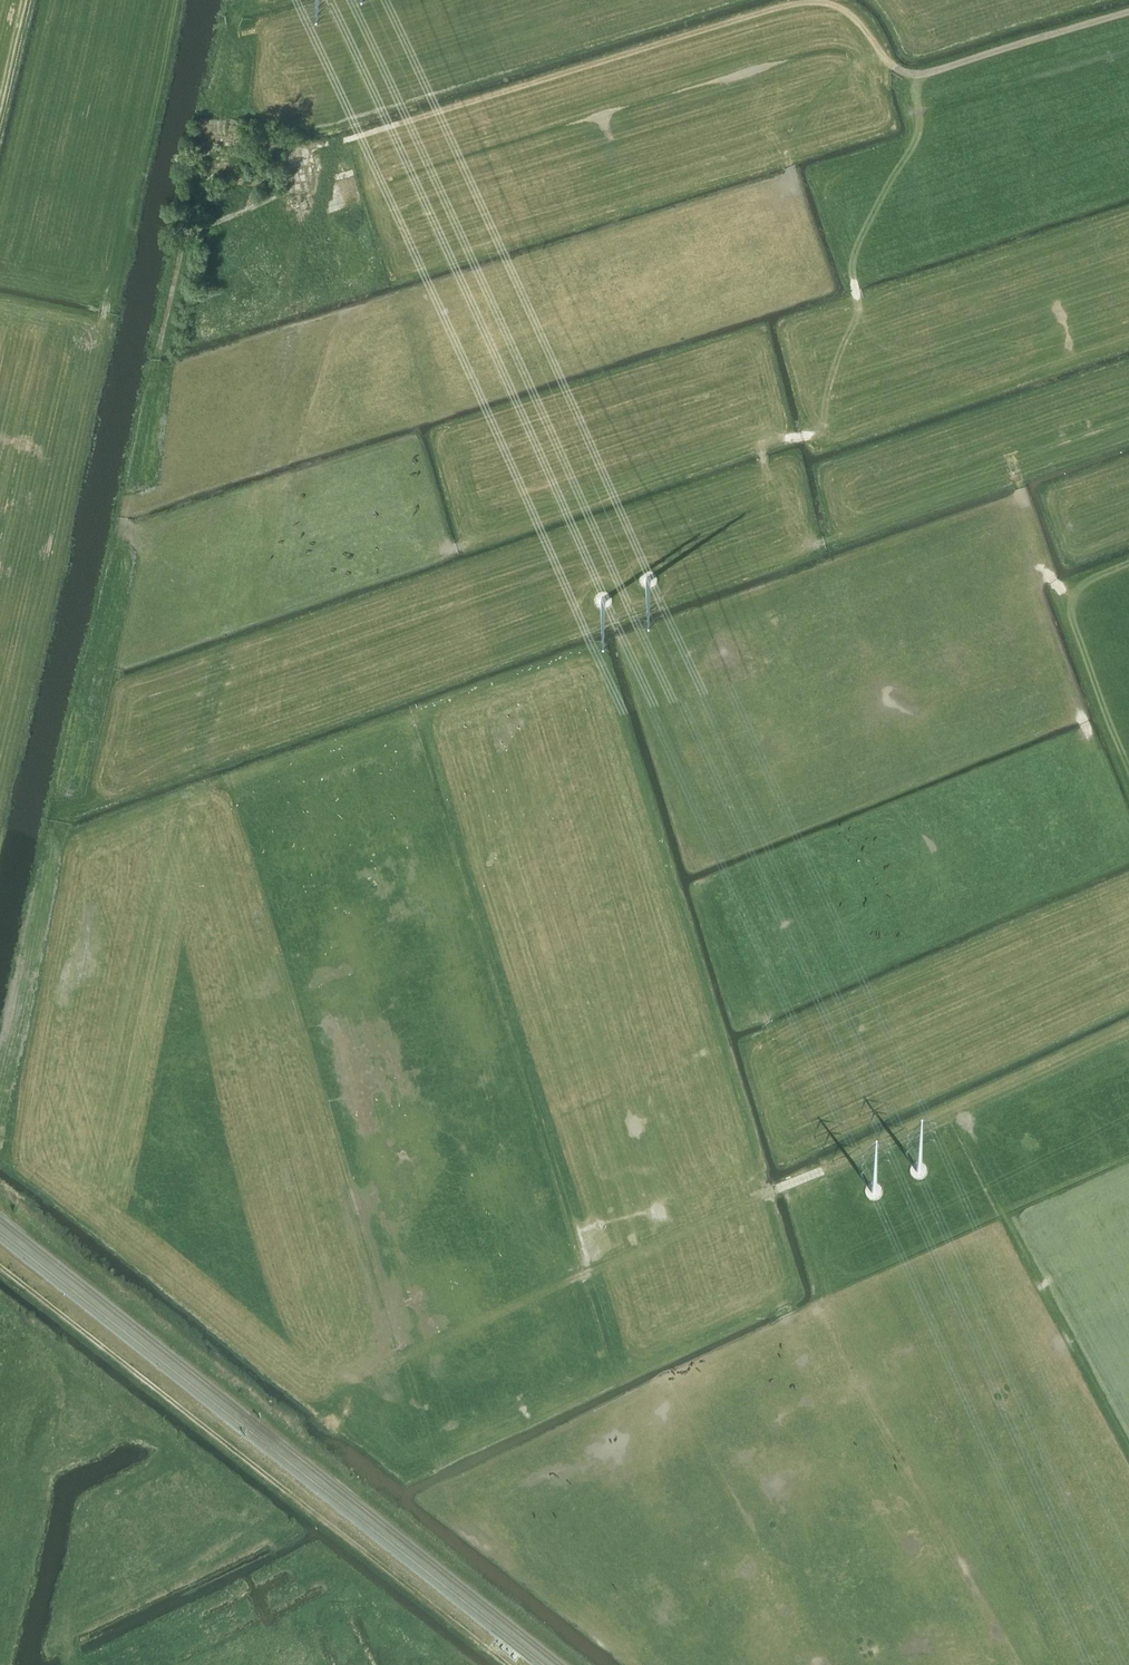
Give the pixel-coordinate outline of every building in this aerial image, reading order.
[(681,505),(693,502),(692,496),(680,499),(681,505)]
